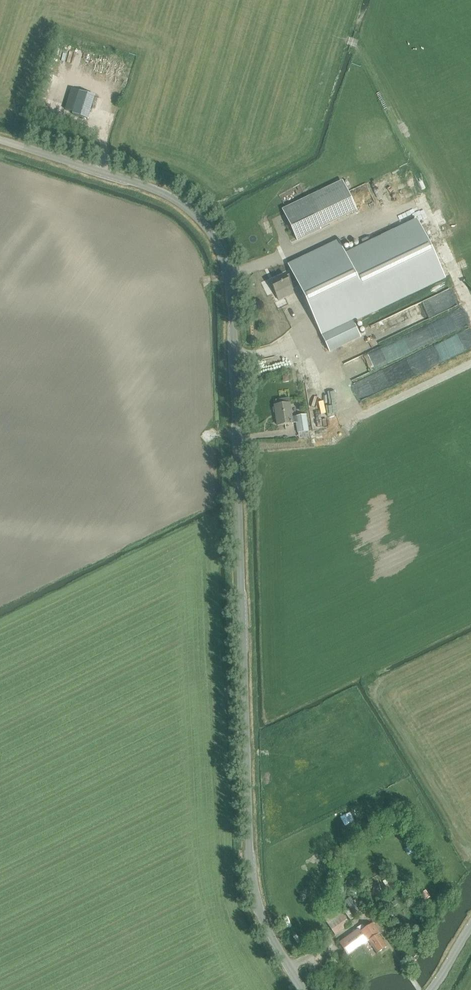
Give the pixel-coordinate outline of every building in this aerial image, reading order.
[(80,91),(73,114),(89,119),(96,96),(80,91)] [(343,183),(283,211),(297,240),(296,238),(319,227),(320,229),(357,212),(343,183)] [(289,266),(291,272),(292,273),(298,287),(329,351),(360,337),(352,321),(445,278),(418,221),(345,255),(339,242),(289,266)] [(286,276),(285,274),(270,281),(276,294),(277,294),(280,300),(294,293),(292,290),(298,287),(292,273),(286,276)] [(309,430),(307,414),(292,416),(289,397),(276,399),(277,404),(275,405),(273,407),(274,411),(276,412),(278,424),(297,421),(298,432),(309,430)] [(355,878),(349,875),(338,895),(343,898),(355,878)] [(396,885),(391,876),(383,881),(388,889),(396,885)] [(429,896),(425,890),(420,893),(424,900),(429,896)] [(346,920),(336,905),(322,915),(331,929),(346,920)] [(362,925),(357,928),(358,929),(339,943),(348,956),(367,942),(368,943),(369,943),(378,955),(386,949),(378,937),(379,936),(372,925),(366,929),(362,925)]
